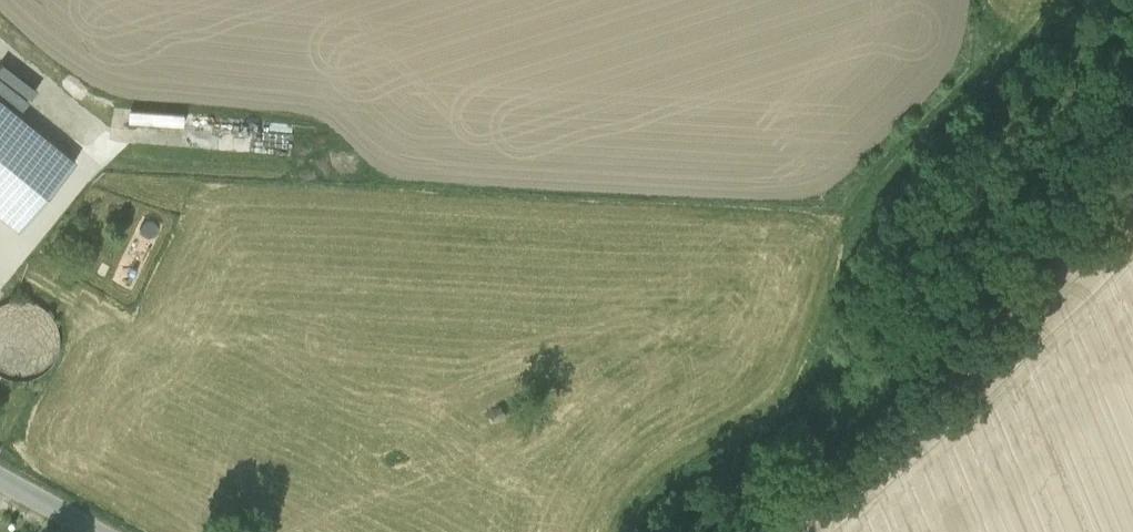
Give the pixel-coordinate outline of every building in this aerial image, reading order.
[(79,97),(15,50),(0,71),(0,85),(57,127),(79,97)] [(0,100),(0,215),(19,230),(75,161),(0,100)]
